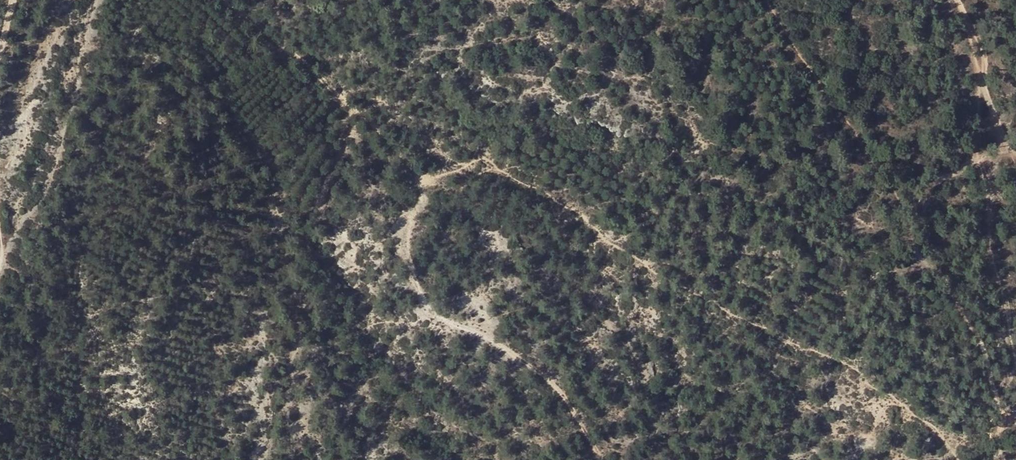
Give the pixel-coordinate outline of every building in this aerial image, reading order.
[(980,270),(978,270),(977,270),(975,270),(974,272),(974,273),(974,275),(975,277),(976,278),(979,278),(981,277),(982,275),(982,273),(981,271),(980,270)]
